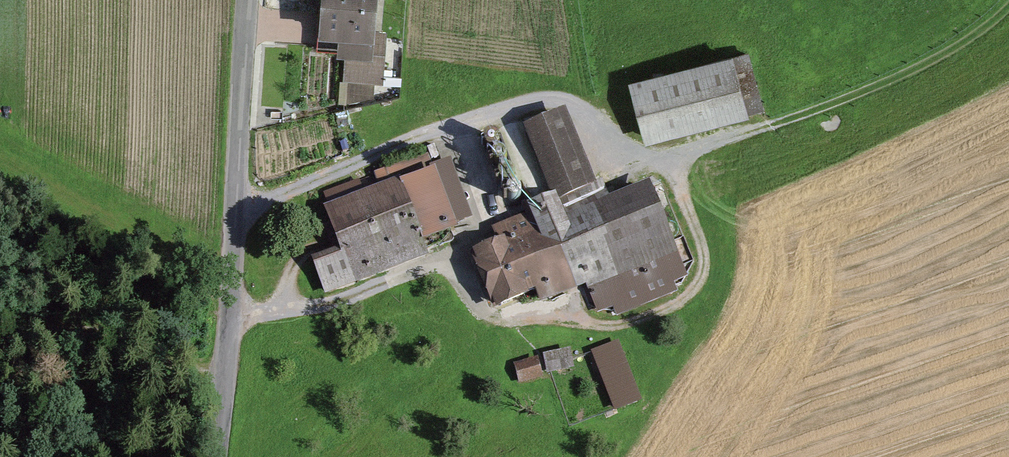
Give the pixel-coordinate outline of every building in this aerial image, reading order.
[(322,29),(350,32),(347,74),(380,77),(384,35),(371,34),(374,0),(324,0),(322,29)] [(719,59),(621,87),(638,145),(736,117),(719,59)] [(503,245),(477,255),(496,304),(537,289),(541,298),(591,279),(601,306),(679,276),(646,191),(596,210),(561,118),(531,130),(557,196),(530,207),(534,217),(498,230),(503,245)] [(388,188),(321,212),(336,253),(306,264),(317,294),(414,259),(388,188)] [(611,352),(554,372),(572,425),(629,406),(611,352)] [(516,363),(522,384),(546,376),(540,356),(516,363)]
